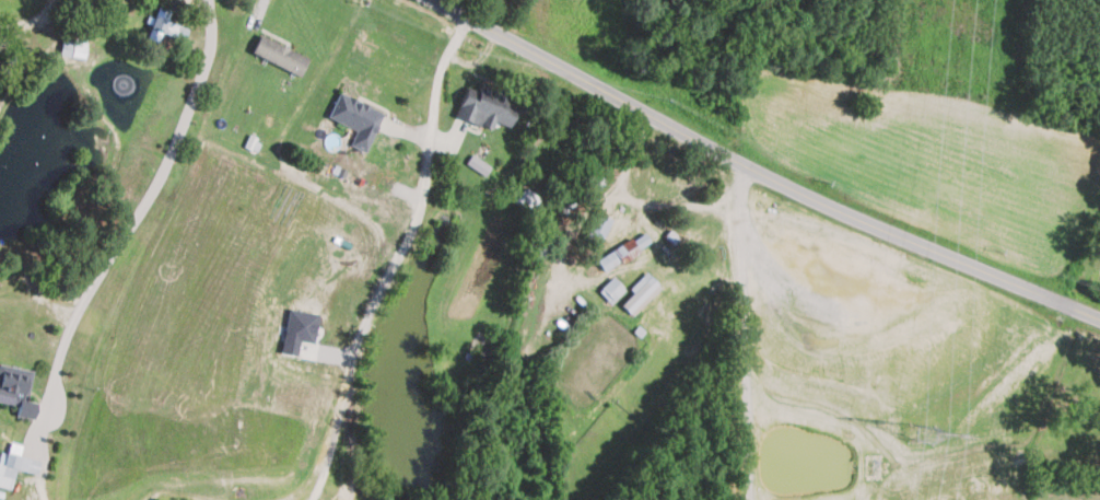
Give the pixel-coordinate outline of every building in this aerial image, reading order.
[(188,26),(167,20),(172,8),(156,3),(150,22),(151,22),(149,28),(184,40),(188,26)] [(87,37),(62,35),(60,55),(85,57),(87,37)] [(308,55),(259,35),(251,54),(301,73),(308,55)] [(517,101),(479,86),(478,90),(466,85),(456,115),(491,128),(494,120),(508,126),(517,101)] [(365,151),(383,111),(339,91),(327,116),(355,129),(349,144),(365,151)] [(465,162),(484,175),(491,165),(471,152),(465,162)] [(599,241),(612,219),(597,211),(585,232),(599,241)] [(640,247),(651,241),(644,231),(633,237),(640,247)] [(588,264),(596,277),(639,249),(631,237),(588,264)] [(629,288),(632,291),(621,304),(633,315),(660,284),(645,270),(629,288)] [(609,302),(624,289),(613,276),(597,288),(609,302)] [(297,354),(300,339),(314,342),(318,313),(289,307),(281,352),(297,354)] [(17,405),(15,415),(35,418),(38,402),(27,399),(33,369),(0,363),(0,401),(17,405)] [(20,455),(22,443),(10,441),(7,452),(0,451),(0,485),(11,487),(15,468),(37,473),(40,460),(20,455)]
